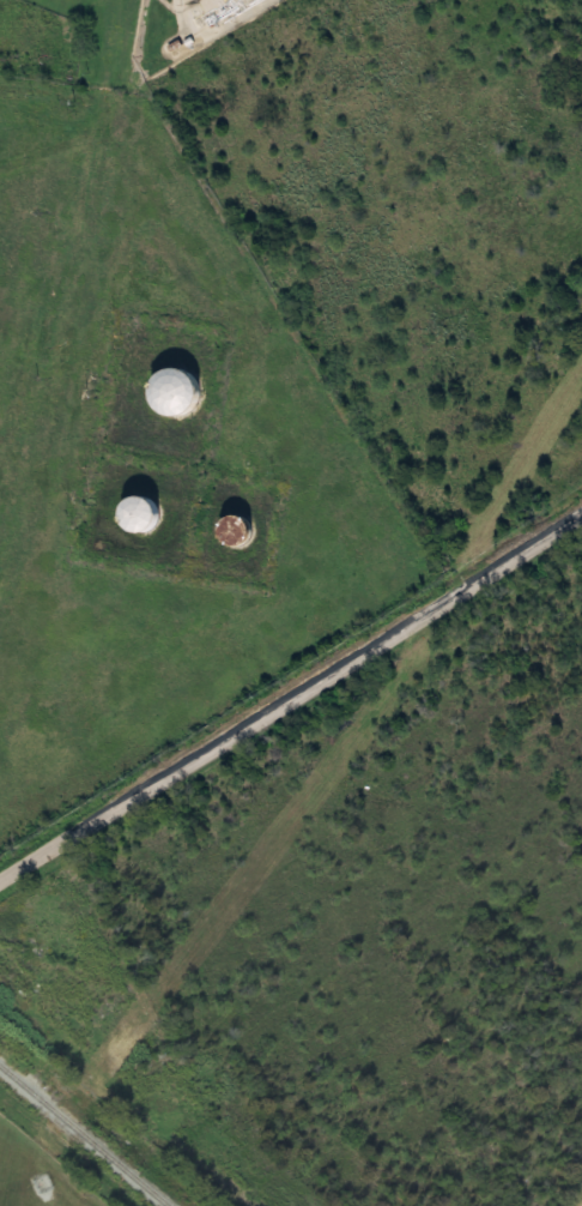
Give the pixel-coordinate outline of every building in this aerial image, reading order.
[(157,415),(191,415),(191,373),(157,373),(157,415)] [(152,503),(126,501),(125,531),(151,533),(152,503)] [(220,525),(229,548),(249,539),(241,517),(220,525)]
